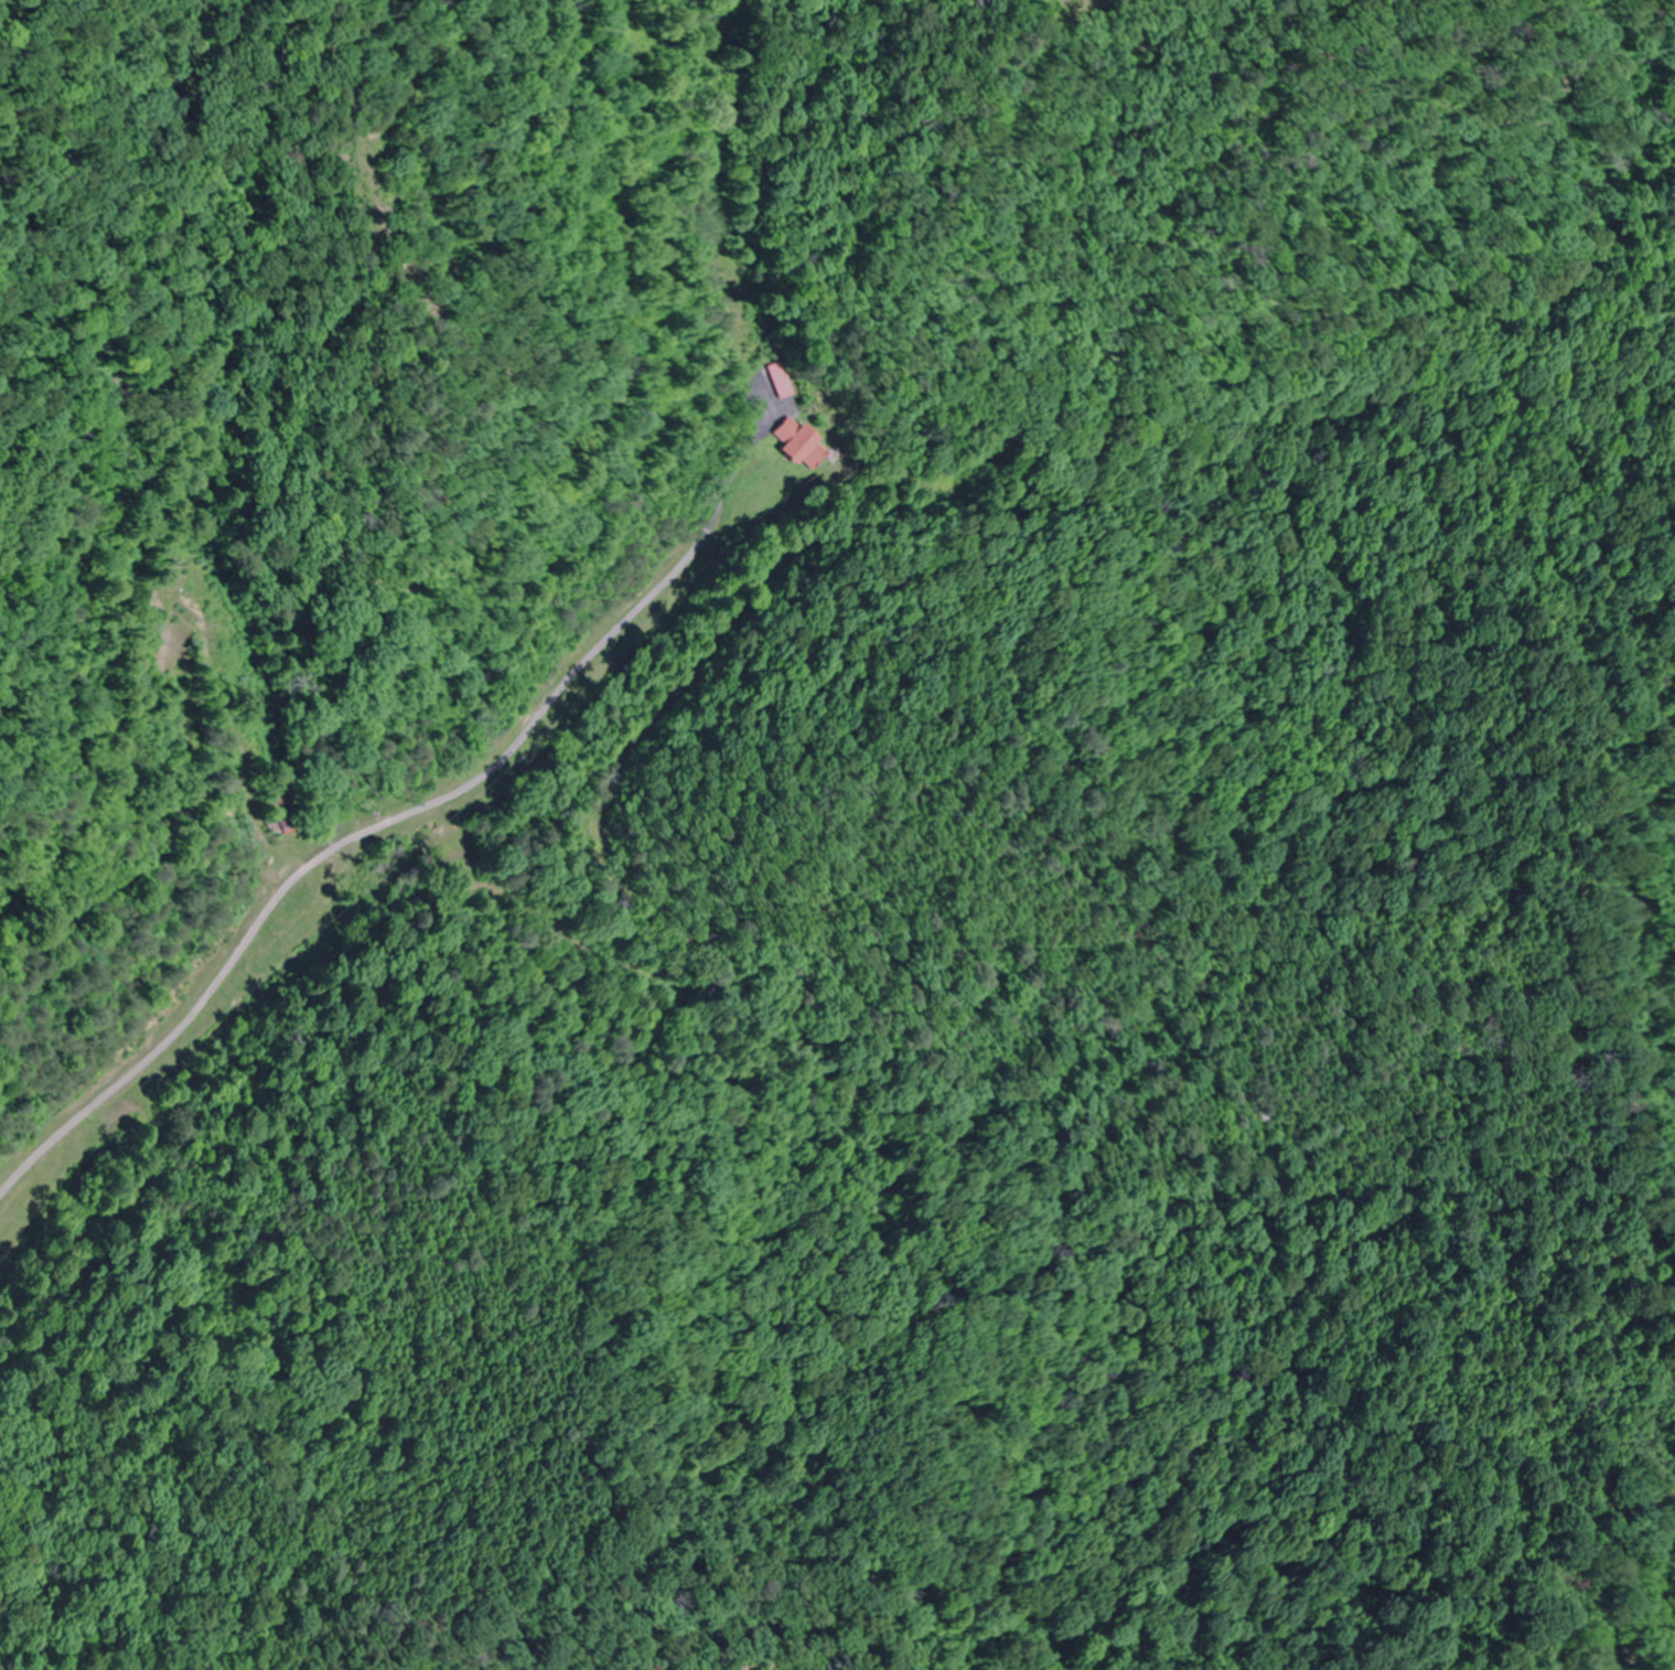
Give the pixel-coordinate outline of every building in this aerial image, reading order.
[(777,444),(771,452),(788,467),(794,460),(808,471),(825,452),(783,416),(766,435),(777,444)] [(274,830),(286,829),(283,797),(271,798),(274,830)]
